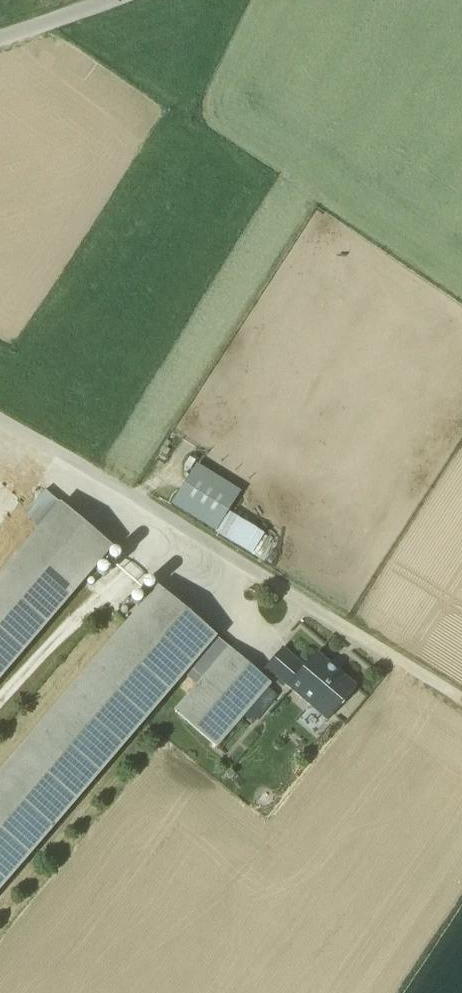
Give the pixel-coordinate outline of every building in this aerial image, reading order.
[(196,468),(171,508),(214,535),(228,514),(239,495),(196,468)] [(111,551),(44,494),(31,509),(30,509),(0,486),(0,681),(111,551)] [(229,516),(216,536),(251,557),(263,538),(229,516)] [(183,680),(194,689),(172,714),(214,750),(241,720),(251,728),(276,700),(266,691),(269,687),(158,592),(0,776),(0,893),(183,680)] [(328,667),(316,657),(304,671),(282,652),(265,672),(325,724),(354,690),(336,674),(335,676),(327,669),(328,667)]
